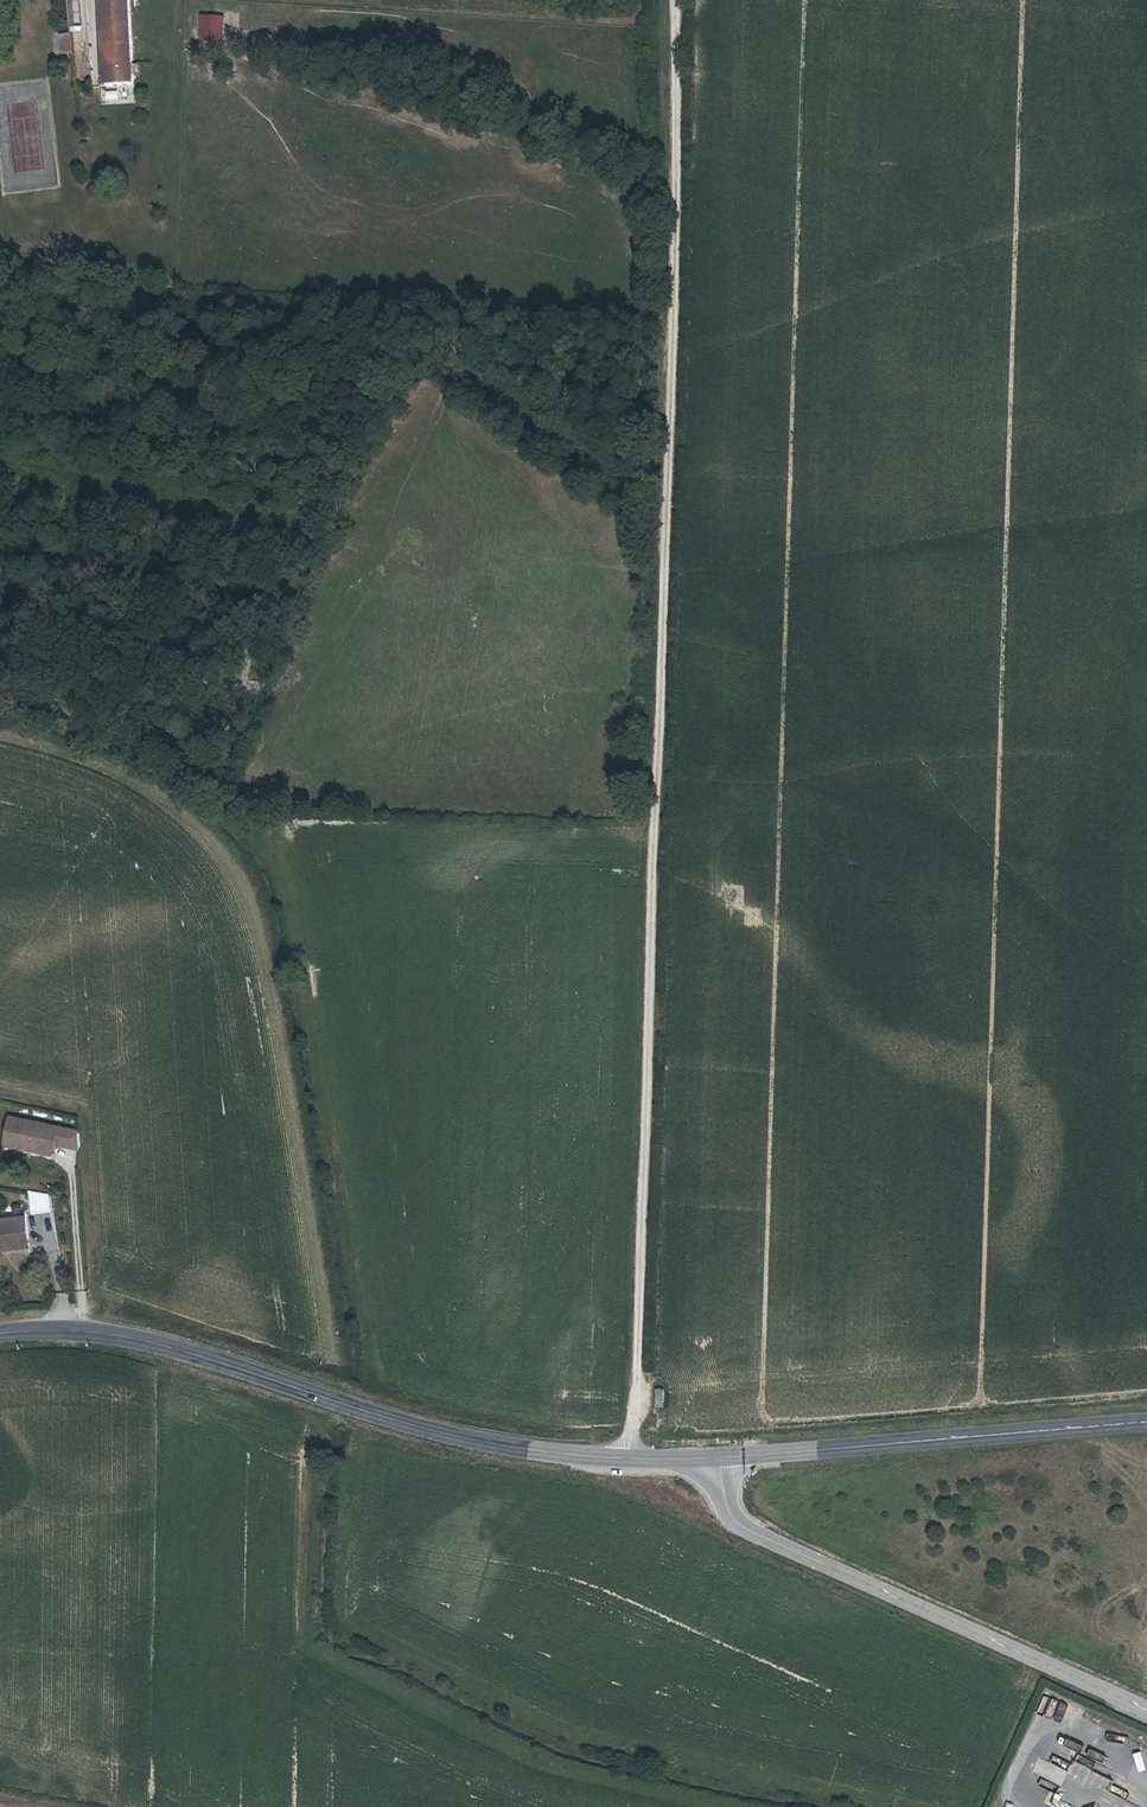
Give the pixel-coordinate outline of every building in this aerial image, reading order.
[(108,86),(134,84),(132,55),(130,0),(103,0),(108,86)] [(202,43),(226,44),(227,15),(202,14),(202,43)] [(63,37),(64,54),(73,54),(71,36),(63,37)] [(33,1150),(50,1153),(52,1144),(55,1145),(81,1149),(80,1132),(10,1118),(5,1145),(33,1151),(33,1150)] [(29,1193),(32,1214),(51,1212),(49,1191),(29,1193)] [(6,1244),(7,1251),(30,1248),(27,1219),(0,1222),(0,1245),(6,1244)] [(655,1408),(664,1408),(665,1391),(656,1391),(655,1408)] [(1076,1726),(1085,1711),(1074,1705),(1065,1719),(1076,1726)] [(1032,1772),(1067,1787),(1062,1797),(1072,1801),(1076,1792),(1084,1795),(1098,1763),(1078,1755),(1072,1769),(1039,1755),(1032,1772)]
